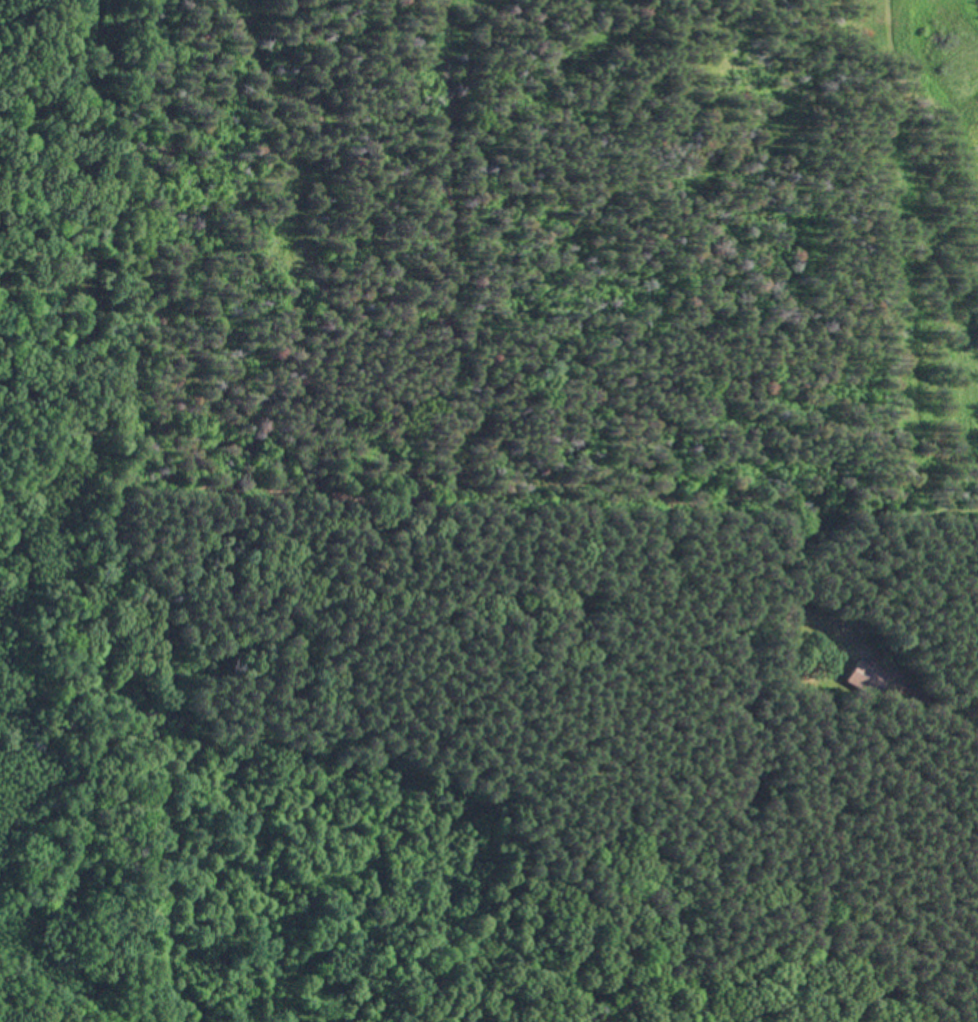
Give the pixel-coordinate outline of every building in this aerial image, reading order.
[(870,700),(884,677),(857,660),(843,683),(870,700)]
